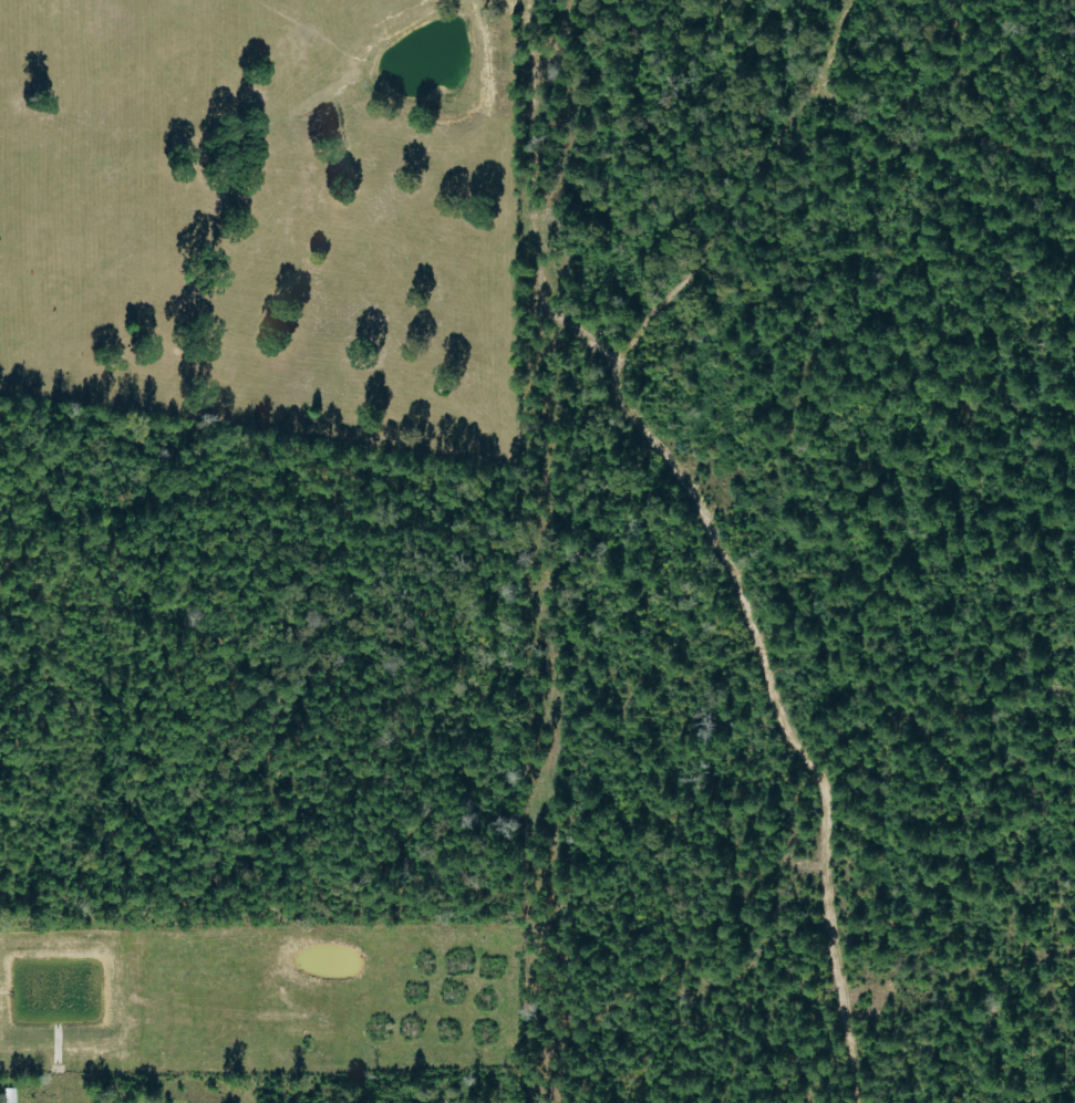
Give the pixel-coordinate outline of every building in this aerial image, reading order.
[(15,1088),(3,1088),(3,1102),(15,1102),(15,1088)]
